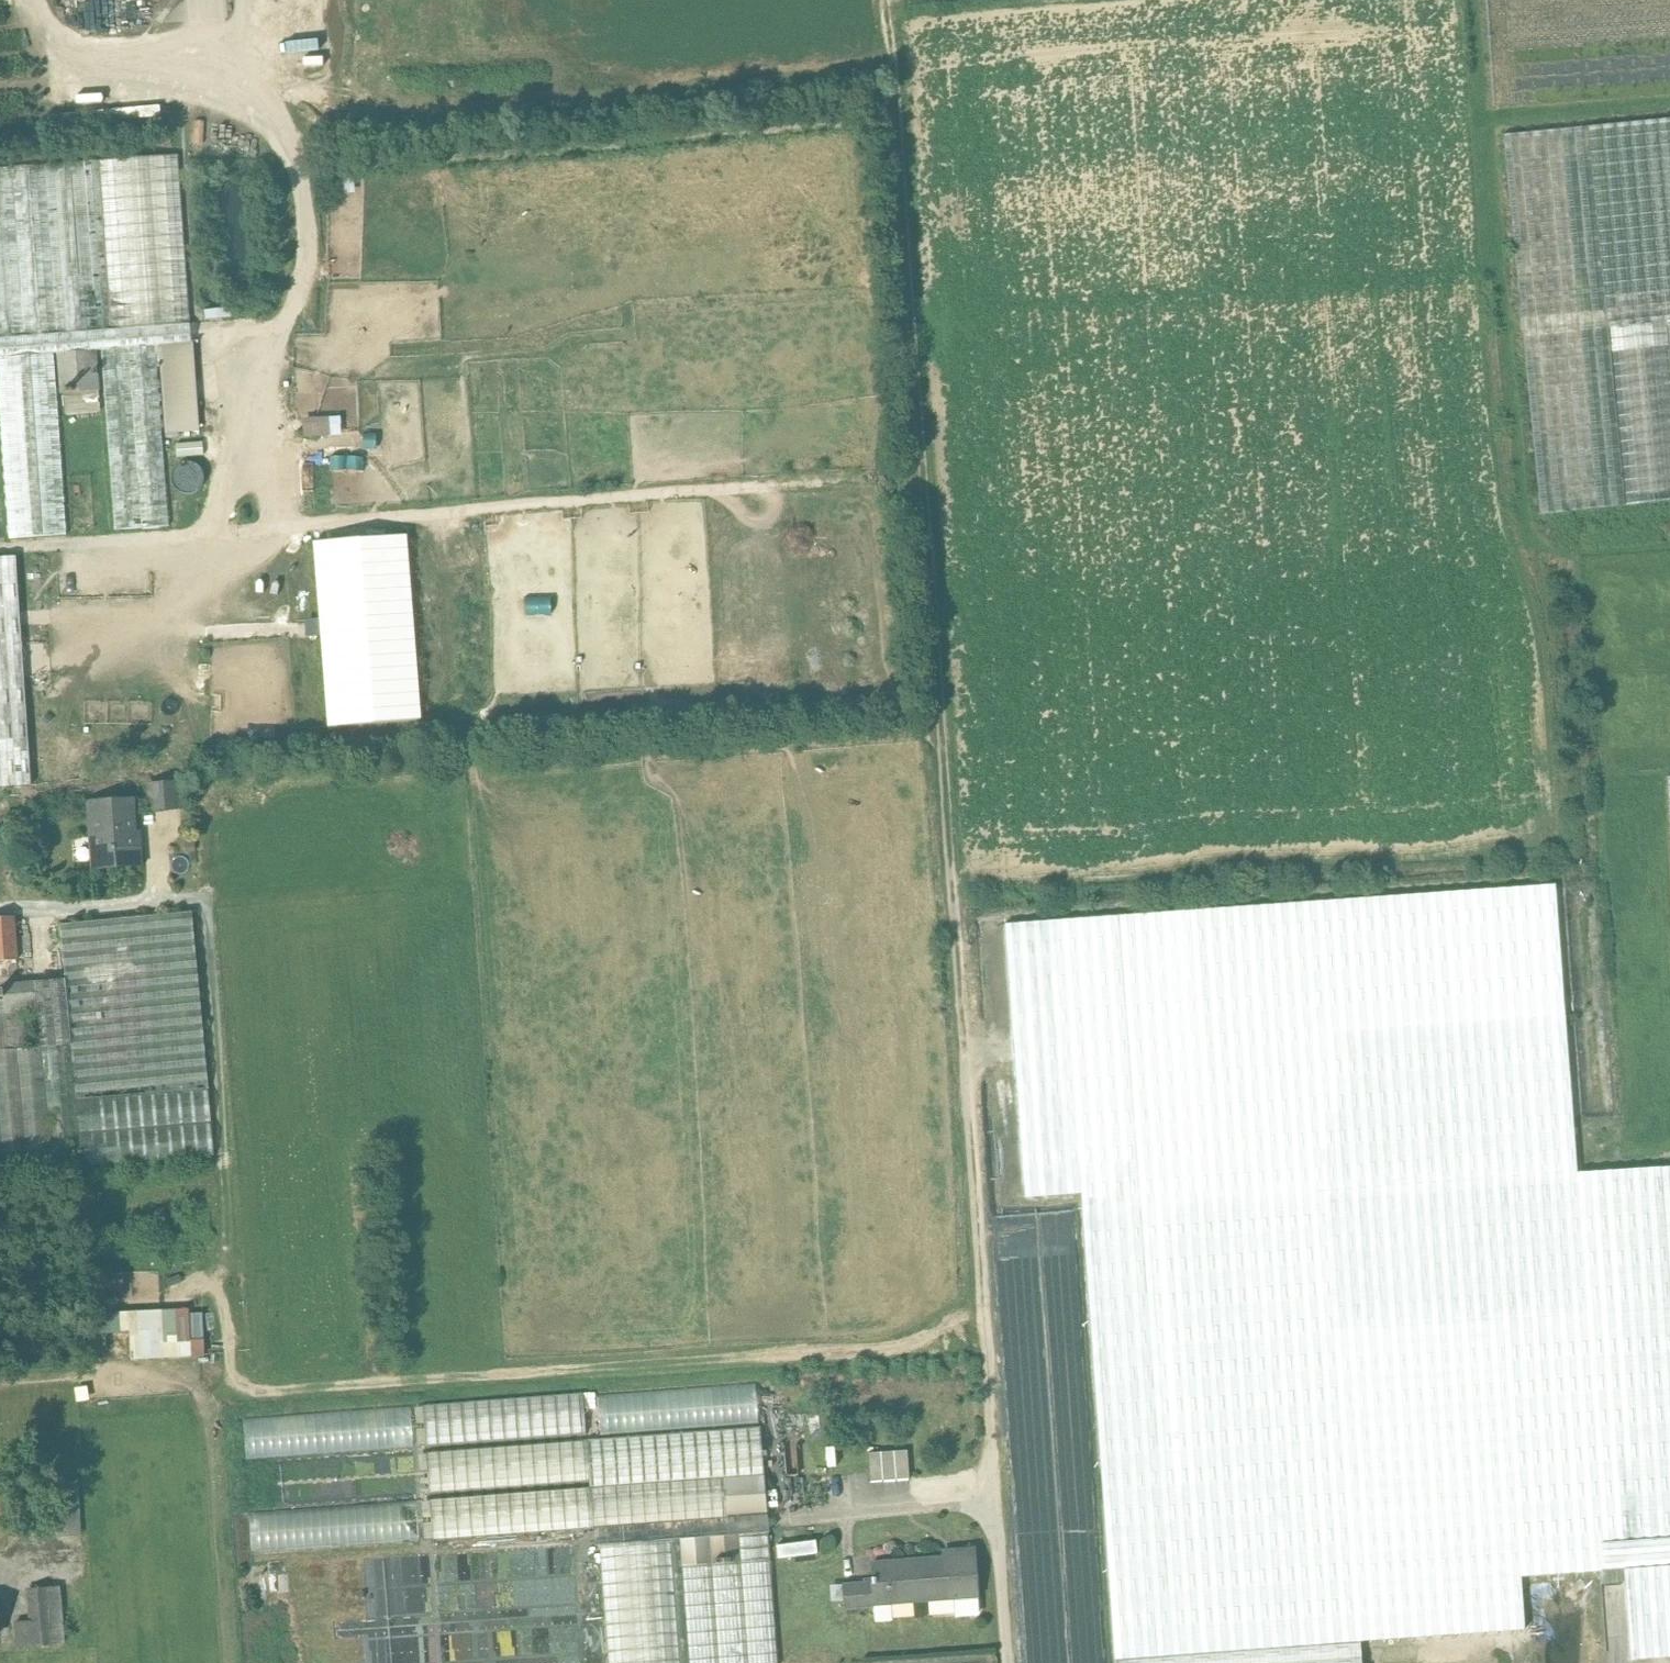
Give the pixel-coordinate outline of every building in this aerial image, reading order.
[(1587,128),(1607,328),(1667,322),(1669,322),(1669,120),(1587,128)] [(1587,128),(1502,136),(1540,515),(1625,506),(1607,328),(1587,128)] [(9,539),(66,535),(53,353),(57,353),(96,350),(101,349),(114,530),(170,526),(156,345),(160,345),(192,343),(177,156),(44,167),(56,334),(53,334),(41,167),(0,171),(0,409),(9,539)] [(1607,328),(1625,506),(1669,502),(1669,355),(1667,322),(1607,328)] [(192,343),(160,345),(167,433),(199,431),(193,343),(192,343)] [(96,350),(57,353),(61,419),(102,416),(96,350)] [(102,416),(61,419),(70,535),(109,532),(102,416)] [(304,434),(331,434),(331,416),(304,416),(304,434)] [(327,724),(420,719),(409,533),(315,539),(327,724)] [(0,557),(0,788),(32,786),(16,556),(0,557)] [(178,782),(149,784),(151,810),(180,808),(178,782)] [(131,800),(90,803),(94,868),(139,865),(138,848),(134,849),(131,800)] [(1089,1184),(1127,1662),(1363,1662),(1361,1641),(1356,1641),(1332,1332),(1500,1319),(1489,1178),(1574,1172),(1552,882),(965,931),(987,1187),(1089,1184)] [(60,925),(66,979),(3,985),(3,989),(0,989),(0,998),(4,997),(4,1000),(0,1000),(0,1174),(214,1156),(209,1090),(192,912),(60,925)] [(0,917),(0,962),(20,961),(16,916),(0,917)] [(1661,1168),(1574,1172),(1489,1178),(1500,1319),(1332,1332),(1356,1641),(1361,1641),(1525,1630),(1521,1577),(1669,1566),(1669,1167),(1661,1168)] [(130,1333),(132,1360),(206,1356),(205,1339),(192,1340),(190,1308),(120,1312),(122,1333),(130,1333)] [(423,1406),(426,1445),(586,1432),(582,1392),(423,1406)] [(168,1405),(168,1397),(153,1398),(153,1406),(168,1405)] [(588,1438),(595,1543),(770,1531),(762,1426),(588,1438)] [(428,1452),(432,1494),(587,1480),(584,1439),(428,1452)] [(916,1449),(875,1451),(877,1481),(917,1478),(916,1449)] [(52,1487),(5,1492),(9,1536),(58,1532),(58,1538),(81,1536),(77,1482),(52,1484),(52,1487)] [(431,1500),(434,1540),(592,1527),(589,1488),(431,1500)] [(419,1543),(417,1501),(250,1511),(253,1553),(419,1543)] [(769,1534),(682,1540),(691,1662),(778,1662),(769,1534)] [(676,1540),(598,1545),(607,1662),(685,1662),(676,1540)] [(816,1542),(778,1544),(779,1554),(816,1552),(816,1542)] [(984,1553),(877,1558),(878,1579),(849,1580),(851,1611),(880,1609),(880,1603),(987,1597),(984,1553)] [(60,1588),(29,1590),(31,1622),(32,1632),(58,1629),(57,1629),(63,1628),(60,1588)] [(31,1622),(15,1624),(17,1649),(33,1647),(33,1646),(32,1632),(31,1622)] [(58,1629),(32,1632),(33,1646),(64,1644),(63,1628),(57,1629),(58,1629)]
